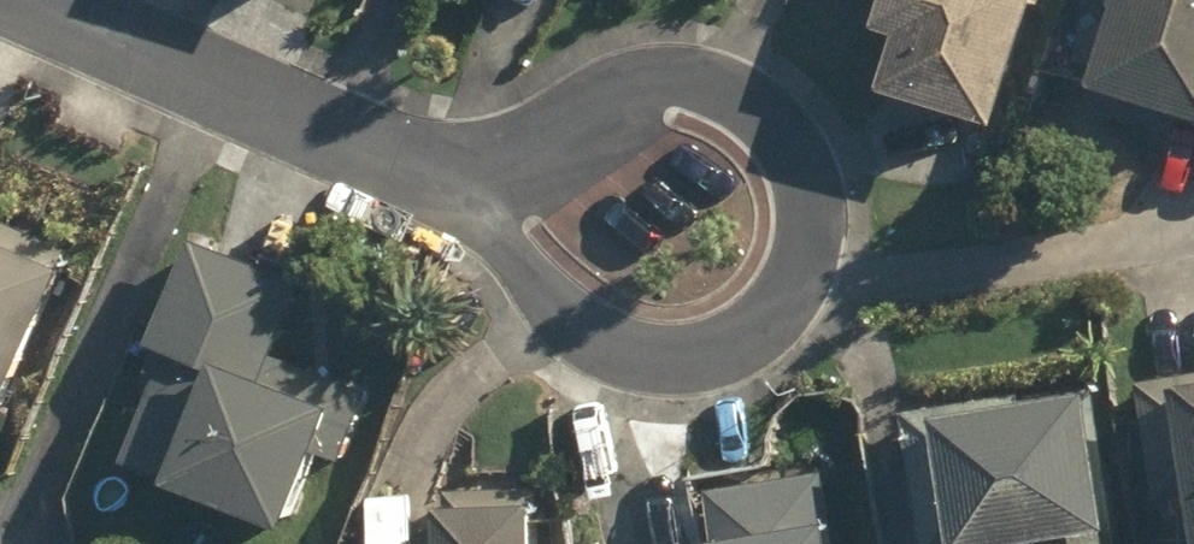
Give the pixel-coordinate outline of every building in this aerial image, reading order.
[(865,23),(889,32),(872,82),(986,121),(1027,0),(873,0),(865,23)] [(1075,82),(1088,86),(1083,102),(1162,127),(1166,115),(1193,124),(1193,0),(1102,0),(1075,82)] [(53,266),(66,271),(73,255),(0,222),(0,379),(53,266)] [(120,463),(274,522),(302,446),(340,461),(366,392),(268,355),(296,282),(184,239),(143,346),(150,349),(141,370),(153,374),(120,463)] [(1187,543),(1193,543),(1193,377),(1138,384),(1153,495),(1180,492),(1187,543)] [(904,413),(921,543),(1114,543),(1111,524),(1100,525),(1082,390),(904,413)] [(831,476),(709,492),(716,540),(696,543),(840,543),(831,476)] [(523,512),(539,511),(538,491),(442,493),(443,506),(429,505),(429,543),(524,543),(523,512)]
